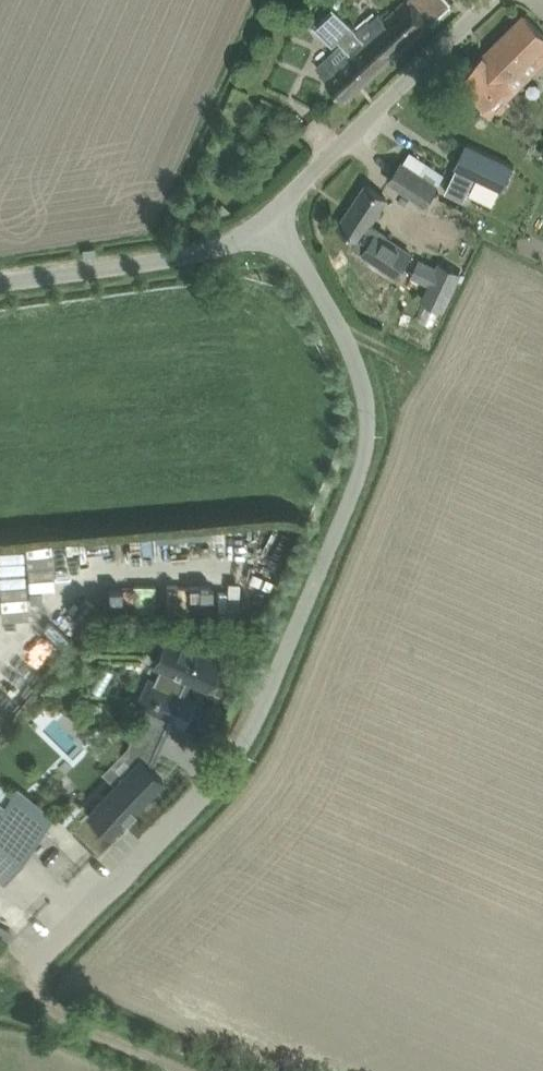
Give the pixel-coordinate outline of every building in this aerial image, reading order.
[(355,56),(373,75),(448,6),(443,0),(407,0),(385,20),(379,14),(370,23),(368,21),(357,31),(369,43),(355,56)] [(334,9),(317,25),(333,43),(339,38),(344,43),(317,67),(332,83),(347,99),(373,75),(355,56),(369,43),(357,31),(355,29),(336,7),(334,9)] [(522,18),(483,56),(482,55),(460,78),(485,103),(511,79),(510,77),(542,46),(542,33),(525,15),(522,18)] [(453,177),(446,191),(464,200),(475,176),(503,189),(514,165),(466,142),(455,167),(457,168),(453,177)] [(403,158),(390,176),(426,200),(438,182),(403,158)] [(371,220),(385,197),(367,185),(340,226),(358,238),(354,244),(364,251),(363,252),(398,274),(410,256),(415,248),(371,220)] [(431,284),(424,300),(443,309),(461,273),(441,264),(439,267),(422,259),(414,276),(431,284)] [(443,309),(424,300),(415,317),(435,326),(443,309)] [(156,701),(151,712),(168,720),(180,694),(180,693),(181,693),(188,677),(206,685),(218,659),(197,649),(199,645),(168,631),(154,662),(161,665),(154,681),(154,682),(163,686),(158,696),(156,695),(154,700),(156,701)] [(144,709),(130,741),(144,748),(154,752),(168,720),(151,712),(144,709)] [(117,782),(89,810),(91,812),(110,832),(120,822),(122,820),(124,818),(143,799),(147,795),(163,780),(163,779),(149,765),(154,752),(144,748),(138,754),(141,758),(117,782)] [(4,803),(41,833),(54,816),(17,786),(13,791),(4,803)] [(4,803),(0,800),(0,876),(4,879),(41,833),(4,803)]
